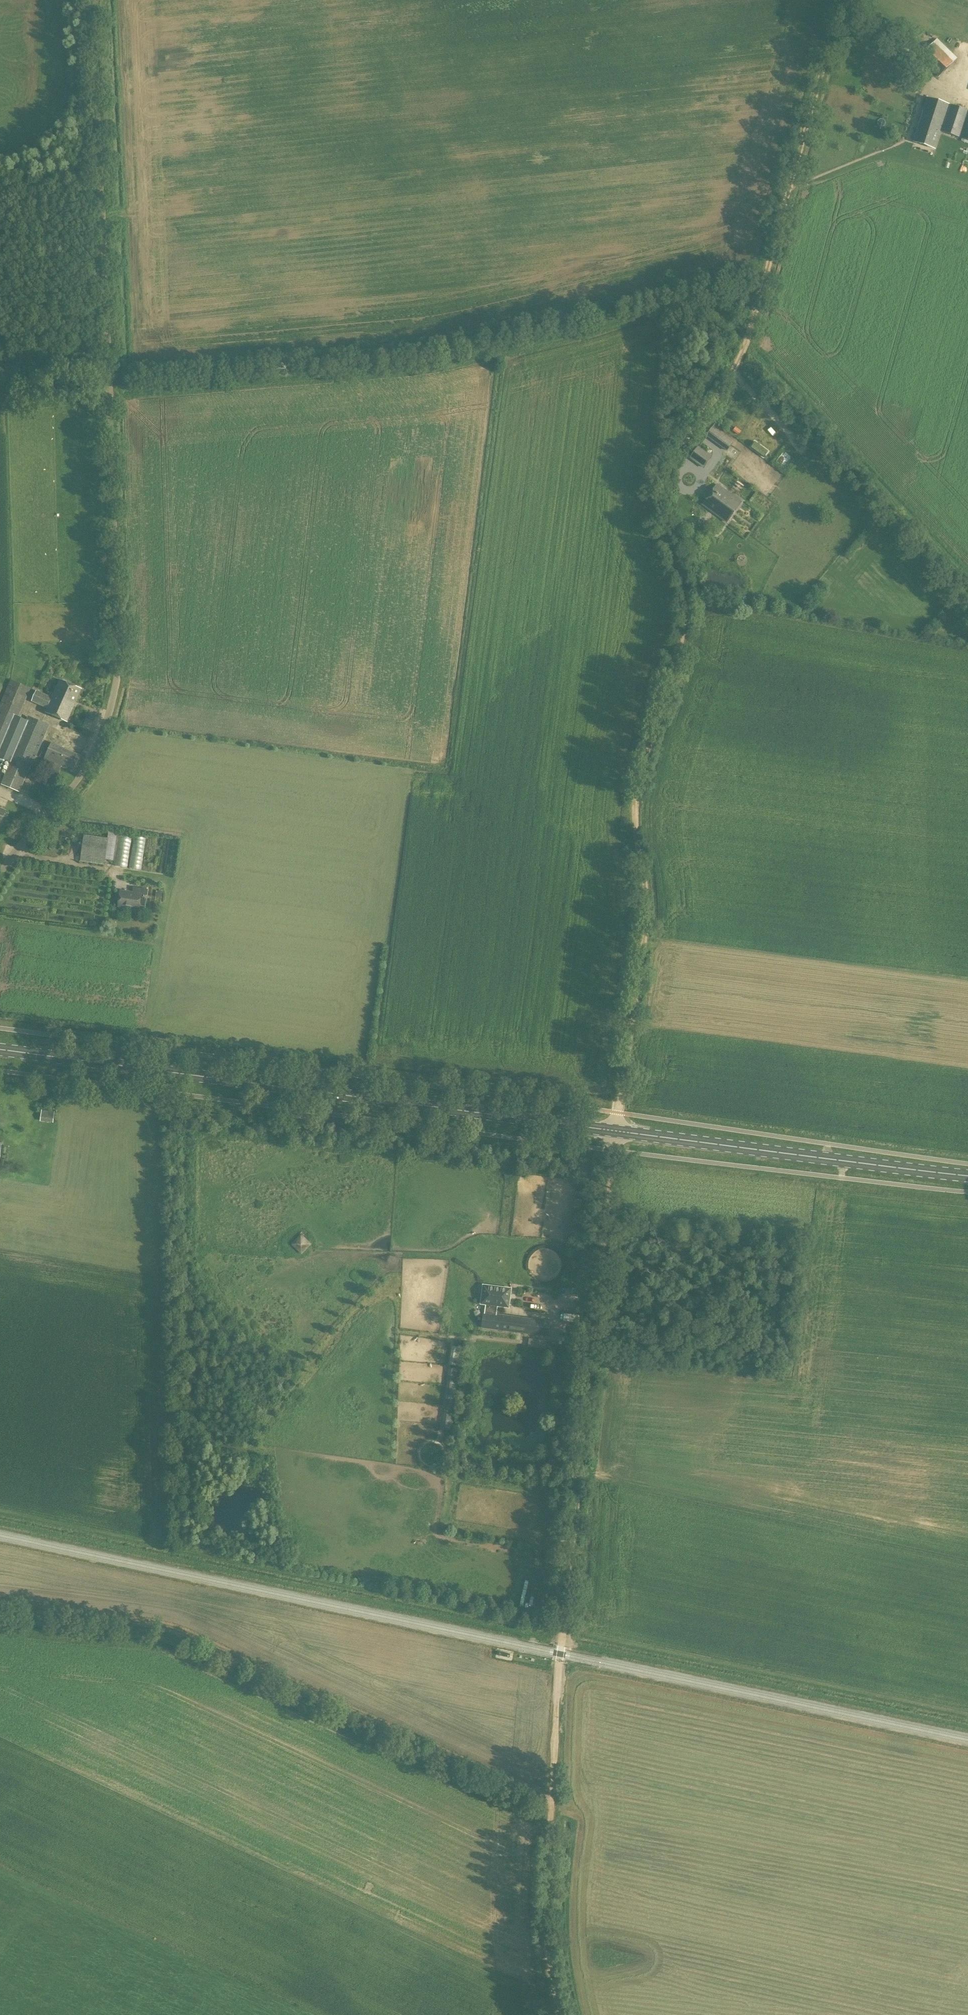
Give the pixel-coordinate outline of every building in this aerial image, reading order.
[(967,11),(967,0),(963,0),(960,13),(963,13),(964,10),(967,11)] [(938,78),(957,58),(937,39),(918,59),(938,78)] [(928,98),(914,142),(935,149),(940,132),(967,140),(967,111),(928,98)] [(710,430),(706,436),(727,451),(731,445),(710,430)] [(755,442),(751,448),(764,457),(768,452),(755,442)] [(703,469),(712,457),(698,446),(689,458),(703,469)] [(727,522),(741,503),(717,485),(703,505),(727,522)] [(770,510),(773,506),(761,496),(758,500),(770,510)] [(50,725),(28,716),(26,720),(19,717),(31,688),(11,680),(0,705),(0,761),(9,740),(16,744),(11,756),(12,757),(1,784),(20,792),(31,765),(32,766),(50,725)] [(67,721),(81,690),(60,680),(52,698),(37,691),(32,701),(48,708),(46,712),(67,721)] [(44,760),(72,773),(80,755),(51,742),(44,760)] [(120,834),(117,866),(129,867),(129,868),(142,869),(146,837),(120,834)] [(108,839),(97,837),(84,835),(81,861),(104,864),(108,839)] [(133,887),(133,893),(142,894),(142,895),(147,896),(148,889),(133,887)] [(133,893),(121,891),(119,906),(140,909),(142,895),(142,894),(133,893)] [(53,1122),(54,1110),(42,1109),(41,1121),(53,1122)] [(302,1254),(314,1242),(304,1232),(292,1244),(302,1254)] [(485,1312),(496,1314),(497,1307),(509,1308),(512,1288),(483,1284),(480,1305),(486,1306),(485,1312)] [(483,1312),(481,1328),(549,1337),(551,1321),(496,1314),(485,1312),(483,1312)] [(529,1347),(548,1348),(548,1339),(530,1338),(529,1347)] [(460,1365),(463,1347),(453,1345),(450,1364),(460,1365)] [(456,1413),(460,1368),(450,1367),(445,1412),(456,1413)]
